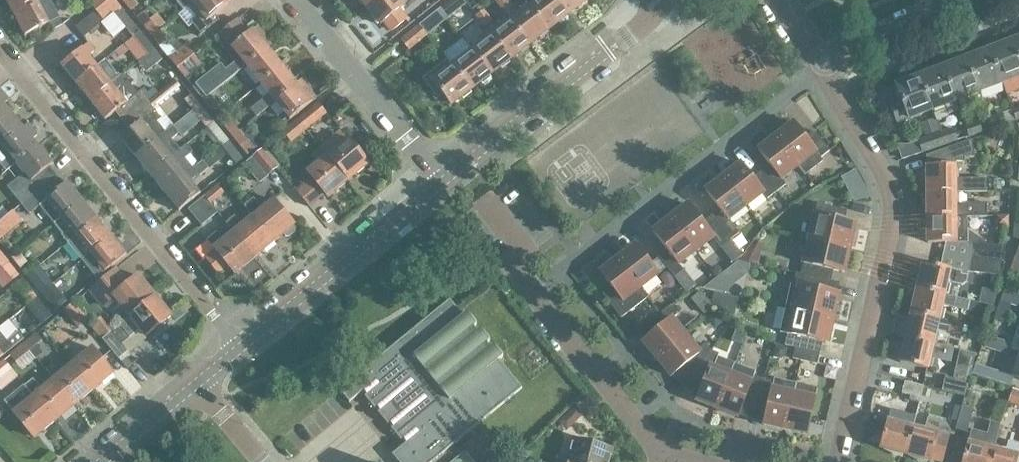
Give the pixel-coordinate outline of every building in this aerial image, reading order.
[(14,16),(44,0),(5,0),(14,16)] [(50,24),(53,30),(63,24),(50,0),(44,0),(14,16),(25,37),(50,24)] [(114,0),(112,0),(96,12),(76,28),(84,37),(104,21),(114,13),(125,28),(133,38),(140,32),(114,0)] [(96,12),(112,0),(90,0),(88,2),(96,12)] [(123,1),(130,11),(137,5),(133,0),(124,0),(123,1)] [(139,5),(143,15),(168,5),(166,0),(151,0),(139,5)] [(176,3),(183,11),(192,4),(196,0),(180,0),(176,3)] [(192,4),(203,18),(194,26),(201,35),(211,27),(207,22),(228,4),(227,4),(224,0),(196,0),(192,4)] [(398,0),(373,0),(366,6),(373,15),(371,17),(377,24),(379,23),(381,25),(384,22),(392,31),(405,19),(398,11),(403,7),(398,0)] [(463,0),(454,0),(440,10),(448,20),(466,5),(463,0)] [(531,7),(519,16),(507,0),(498,0),(495,2),(504,13),(511,22),(529,45),(539,37),(540,39),(548,33),(546,31),(548,30),(531,7)] [(548,30),(558,22),(560,24),(567,18),(566,16),(567,15),(556,0),(539,0),(539,1),(531,7),(548,30)] [(567,15),(577,7),(579,9),(587,3),(585,1),(587,0),(556,0),(567,15)] [(492,22),(484,11),(478,3),(470,9),(492,37),(509,60),(519,52),(521,54),(529,48),(527,46),(529,45),(511,22),(504,13),(492,22)] [(589,7),(570,20),(577,31),(596,18),(589,7)] [(421,25),(428,35),(448,20),(440,10),(421,25)] [(246,67),(269,49),(263,42),(268,39),(258,27),(249,34),(237,20),(215,38),(227,52),(235,63),(226,71),(220,64),(192,87),(204,101),(211,95),(246,67)] [(151,37),(158,31),(150,21),(143,27),(151,37)] [(428,35),(421,25),(401,41),(409,51),(428,35)] [(151,37),(177,68),(190,58),(194,55),(186,46),(177,53),(172,47),(166,41),(158,31),(151,37)] [(148,56),(155,50),(140,32),(133,38),(148,56)] [(472,52),(490,75),(500,67),(501,69),(509,63),(508,61),(509,60),(492,37),(472,52)] [(1001,84),(1018,77),(1018,61),(1011,41),(988,50),(1001,84)] [(71,88),(98,67),(89,57),(95,51),(89,44),(61,67),(66,73),(62,77),(71,88)] [(416,66),(433,51),(429,45),(411,60),(416,66)] [(260,84),(283,66),(269,49),(246,67),(260,84)] [(155,50),(148,56),(156,66),(163,60),(155,50)] [(965,59),(978,93),(1001,84),(988,50),(965,59)] [(490,75),(472,52),(453,67),(471,90),(481,82),(482,84),(490,78),(488,76),(490,75)] [(941,68),(954,102),(978,93),(965,59),(941,68)] [(471,90),(453,67),(448,60),(436,69),(441,76),(428,86),(438,98),(443,95),(451,105),(461,97),(463,99),(471,93),(469,91),(471,90)] [(90,103),(112,85),(103,74),(109,69),(103,62),(98,67),(71,88),(72,89),(76,86),(90,103)] [(283,66),(260,84),(269,95),(251,110),(257,117),(275,102),(297,84),(283,66)] [(954,102),(941,68),(919,76),(932,110),(936,122),(948,117),(943,106),(954,102)] [(918,116),(932,110),(919,76),(895,85),(901,100),(890,105),(897,124),(918,116)] [(116,112),(123,122),(148,102),(140,92),(127,103),(118,92),(127,85),(121,78),(112,85),(90,103),(105,121),(116,112)] [(302,80),(297,84),(275,102),(290,121),(312,102),(307,95),(312,91),(302,80)] [(120,140),(135,158),(173,127),(158,107),(169,97),(170,98),(180,90),(180,89),(181,88),(175,81),(148,102),(123,122),(131,131),(120,140)] [(9,111),(4,104),(8,101),(0,90),(0,118),(9,111)] [(193,111),(200,106),(191,95),(185,101),(193,111)] [(211,95),(204,101),(212,111),(219,105),(211,95)] [(298,120),(306,130),(326,114),(318,104),(298,120)] [(214,124),(200,106),(193,111),(206,128),(202,131),(203,133),(214,124)] [(0,118),(0,148),(2,146),(24,128),(9,111),(0,118)] [(992,129),(1006,124),(1003,114),(989,119),(992,129)] [(939,132),(936,122),(935,120),(921,124),(926,137),(939,132)] [(233,137),(240,131),(231,121),(225,127),(233,137)] [(969,137),(983,133),(979,122),(965,127),(969,137)] [(776,137),(798,166),(816,153),(820,158),(829,151),(814,132),(805,138),(793,123),(776,137)] [(228,141),(214,124),(203,133),(217,150),(228,141)] [(38,146),(33,140),(37,136),(28,125),(24,128),(2,146),(10,156),(0,164),(6,172),(16,164),(38,146)] [(149,176),(187,145),(180,150),(172,140),(179,134),(173,127),(135,158),(149,176)] [(940,134),(945,146),(958,141),(954,129),(940,134)] [(240,131),(233,137),(247,155),(254,150),(240,131)] [(320,147),(327,156),(348,181),(368,165),(347,139),(340,131),(320,147)] [(945,146),(940,134),(923,140),(927,152),(945,146)] [(770,166),(761,172),(776,192),(786,185),(781,180),(798,166),(776,137),(758,151),(770,166)] [(927,192),(955,192),(986,192),(986,179),(955,179),(955,162),(964,162),(964,157),(974,157),(972,139),(926,156),(929,167),(927,167),(927,192)] [(243,159),(228,141),(217,150),(218,151),(222,148),(236,165),(243,159)] [(187,145),(149,176),(164,193),(194,169),(193,168),(185,159),(193,152),(187,145)] [(53,164),(38,146),(16,164),(24,174),(7,188),(22,205),(57,176),(50,167),(53,164)] [(275,166),(261,150),(252,158),(265,174),(275,166)] [(348,181),(327,156),(307,172),(313,179),(325,194),(328,198),(348,181)] [(244,164),(258,180),(260,183),(268,176),(265,174),(252,158),(244,164)] [(200,194),(192,183),(209,169),(203,161),(193,168),(194,169),(164,193),(179,212),(200,194)] [(741,164),(723,178),(746,207),(763,194),(767,199),(776,192),(761,172),(752,179),(741,164)] [(65,185),(57,176),(22,205),(30,215),(40,207),(54,224),(83,201),(68,183),(65,185)] [(720,210),(711,217),(730,241),(739,234),(728,220),(746,207),(723,178),(706,191),(720,210)] [(325,194),(313,179),(297,192),(309,207),(325,194)] [(204,197),(211,205),(224,195),(217,186),(204,197)] [(144,199),(155,210),(164,202),(153,190),(144,199)] [(927,217),(966,217),(987,217),(986,204),(964,204),(964,206),(955,206),(955,192),(927,192),(927,217)] [(211,205),(204,197),(188,210),(201,226),(218,213),(211,205)] [(253,216),(275,242),(283,235),(285,237),(290,238),(295,233),(296,229),(294,226),(273,200),(262,209),(253,198),(245,205),(253,216)] [(67,242),(97,219),(83,201),(54,224),(63,235),(62,236),(67,242)] [(814,215),(809,240),(849,249),(855,225),(839,221),(842,210),(817,204),(815,215),(814,215)] [(688,205),(670,218),(696,252),(713,238),(721,248),(730,241),(711,217),(702,224),(688,205)] [(19,223),(11,213),(0,222),(0,239),(19,223)] [(275,242),(253,216),(242,225),(235,216),(227,223),(234,232),(255,258),(275,242)] [(945,243),(943,256),(1002,262),(1004,262),(1005,247),(968,243),(968,230),(966,230),(966,217),(927,217),(927,243),(945,243)] [(696,252),(670,218),(653,232),(667,251),(659,257),(674,277),(683,270),(679,265),(696,252)] [(84,259),(112,237),(97,219),(67,242),(82,261),(84,259)] [(235,274),(255,258),(234,232),(223,241),(217,233),(207,240),(216,251),(206,259),(219,274),(228,267),(235,274)] [(112,237),(84,259),(99,277),(105,273),(127,255),(112,237)] [(804,264),(801,275),(825,280),(828,270),(844,273),(849,249),(809,240),(803,264),(804,264)] [(635,246),(618,259),(640,288),(658,275),(635,246)] [(2,268),(8,263),(0,253),(0,266),(2,268)] [(20,268),(27,263),(19,253),(12,258),(20,268)] [(923,264),(917,289),(944,295),(947,284),(961,287),(966,284),(968,272),(1000,276),(1002,262),(943,256),(940,268),(923,264)] [(648,298),(640,288),(618,259),(600,273),(612,288),(603,295),(621,318),(648,298)] [(8,263),(2,268),(10,278),(16,273),(8,263)] [(41,293),(52,285),(38,267),(27,276),(41,293)] [(103,306),(113,297),(128,285),(116,269),(90,290),(103,306)] [(786,308),(793,310),(833,319),(839,295),(823,291),(825,280),(801,275),(796,274),(794,285),(791,284),(786,308)] [(129,317),(155,296),(139,276),(128,285),(113,297),(129,317)] [(52,285),(41,293),(55,311),(66,302),(52,285)] [(31,304),(37,298),(29,288),(23,294),(31,304)] [(687,293),(683,289),(678,293),(681,298),(687,293)] [(944,295),(917,289),(911,314),(939,320),(942,305),(977,313),(979,308),(988,310),(988,314),(991,315),(993,306),(944,295)] [(1012,305),(1015,295),(1004,291),(1001,301),(1012,305)] [(129,317),(109,334),(102,339),(113,352),(118,359),(145,337),(171,316),(155,296),(129,317)] [(724,296),(723,303),(720,313),(731,315),(735,298),(724,296)] [(522,389),(499,361),(503,357),(467,313),(463,316),(450,300),(339,391),(349,403),(361,393),(404,445),(392,455),(398,461),(433,461),(522,389)] [(677,317),(689,335),(710,321),(698,303),(677,317)] [(77,327),(86,320),(74,304),(65,311),(77,327)] [(657,360),(686,336),(672,319),(677,315),(670,306),(650,322),(658,331),(643,343),(657,360)] [(812,340),(828,344),(833,319),(793,310),(786,308),(777,344),(795,348),(809,351),(812,340)] [(906,338),(933,344),(936,330),(961,336),(964,325),(939,320),(911,314),(906,338)] [(102,339),(109,334),(99,321),(92,326),(102,339)] [(63,354),(76,343),(67,331),(53,342),(63,354)] [(18,333),(7,342),(0,333),(0,359),(24,339),(18,333)] [(43,354),(36,346),(42,341),(36,335),(23,346),(28,352),(29,352),(36,360),(43,354)] [(695,373),(711,351),(705,344),(698,351),(686,336),(657,360),(671,377),(687,364),(695,373)] [(997,351),(1000,340),(989,337),(985,347),(997,351)] [(933,344),(906,338),(900,363),(927,369),(933,344)] [(722,363),(733,367),(741,343),(731,339),(722,363)] [(1000,340),(997,351),(1008,354),(1012,344),(1000,340)] [(28,352),(23,346),(10,356),(16,362),(28,352)] [(809,351),(795,348),(793,359),(817,365),(820,353),(809,351)] [(72,365),(93,391),(113,374),(92,349),(72,365)] [(717,409),(731,375),(713,368),(719,354),(711,351),(695,373),(706,377),(697,401),(717,409)] [(11,370),(4,361),(0,364),(0,389),(2,391),(18,378),(11,370)] [(756,404),(763,380),(753,376),(755,372),(735,364),(731,375),(717,409),(738,417),(745,400),(756,404)] [(52,381),(73,407),(93,391),(72,365),(52,381)] [(944,392),(964,396),(967,382),(947,378),(944,392)] [(73,407),(52,381),(42,390),(33,379),(24,387),(33,397),(54,423),(73,407)] [(785,430),(796,384),(774,379),(773,382),(763,380),(756,404),(768,407),(763,425),(785,430)] [(917,416),(924,386),(905,382),(898,410),(906,412),(906,414),(917,416)] [(807,435),(815,399),(817,389),(796,384),(785,430),(807,435)] [(1018,406),(1018,393),(1012,390),(1008,403),(1018,406)] [(54,423),(33,397),(21,407),(17,402),(10,408),(14,413),(35,439),(54,423)] [(583,414),(575,406),(567,414),(572,418),(578,418),(583,414)] [(972,411),(961,408),(954,431),(966,434),(972,411)] [(905,455),(930,461),(931,461),(943,461),(951,431),(947,423),(927,418),(924,431),(912,428),(905,455)] [(905,455),(912,428),(888,421),(880,448),(905,455)] [(993,450),(1000,424),(991,422),(987,434),(972,430),(968,443),(963,461),(990,461),(993,450)] [(612,450),(573,440),(567,461),(609,461),(612,450)] [(990,461),(1016,461),(1018,456),(993,450),(990,461)] [(452,461),(474,461),(465,452),(452,461)]
